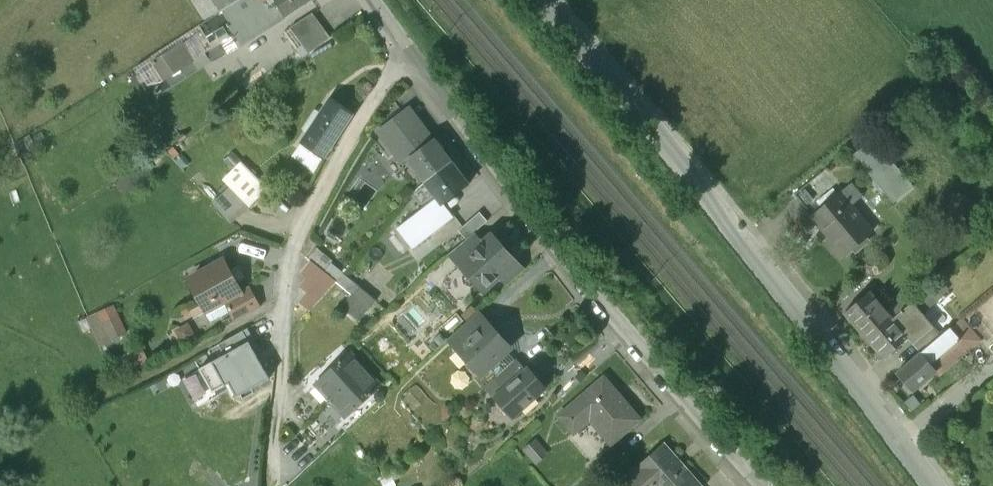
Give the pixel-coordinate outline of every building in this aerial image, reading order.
[(264,5),(274,22),(308,0),(272,0),(264,5)] [(314,12),(293,27),(310,52),(331,37),(314,12)] [(170,76),(199,58),(186,38),(157,56),(170,76)] [(353,112),(330,97),(316,118),(339,133),(353,112)] [(339,133),(316,118),(310,129),(333,144),(339,133)] [(434,137),(409,157),(426,179),(452,160),(434,137)] [(452,160),(426,179),(443,202),(469,182),(452,160)] [(238,191),(222,206),(236,221),(248,210),(245,207),(270,184),(250,163),(230,182),(238,191)] [(822,171),(795,193),(813,215),(840,192),(822,171)] [(872,231),(840,192),(813,215),(830,235),(825,239),(840,258),(872,231)] [(472,233),(450,252),(460,264),(482,244),(472,233)] [(482,244),(460,264),(465,269),(463,276),(465,282),(471,285),(478,283),(484,290),(501,275),(515,262),(513,260),(491,236),(482,244)] [(335,259),(317,246),(309,257),(312,259),(326,270),(333,262),(335,259)] [(515,262),(501,275),(508,283),(526,267),(517,257),(513,260),(515,262)] [(326,270),(312,259),(303,269),(310,276),(303,284),(320,299),(338,279),(326,270)] [(224,260),(192,278),(197,287),(195,292),(200,300),(205,300),(215,319),(230,311),(225,302),(242,292),(241,290),(224,260)] [(345,271),(333,262),(326,270),(338,279),(345,271)] [(242,292),(225,302),(230,311),(236,320),(260,307),(249,286),(241,290),(242,292)] [(845,311),(868,338),(893,317),(870,289),(845,311)] [(98,345),(130,332),(118,301),(86,315),(98,345)] [(912,301),(893,317),(902,327),(921,311),(912,301)] [(478,310),(452,335),(461,345),(488,321),(478,310)] [(893,317),(868,338),(884,356),(909,335),(902,327),(893,317)] [(978,338),(960,317),(950,326),(965,343),(964,345),(967,348),(978,338)] [(190,321),(170,330),(176,342),(195,334),(190,321)] [(461,345),(458,348),(468,358),(467,366),(474,374),(481,373),(511,345),(488,321),(461,345)] [(931,325),(912,341),(921,351),(940,335),(931,325)] [(921,351),(897,371),(912,389),(934,370),(935,371),(957,353),(956,351),(964,345),(965,343),(950,326),(940,335),(921,351)] [(220,343),(226,354),(250,340),(244,330),(220,343)] [(250,340),(226,354),(200,368),(213,392),(230,382),(238,396),(270,378),(250,340)] [(343,343),(306,374),(316,384),(310,389),(325,405),(332,398),(317,383),(351,351),(343,343)] [(351,351),(317,383),(332,398),(366,368),(351,351)] [(517,357),(494,377),(504,389),(527,368),(517,357)] [(504,389),(496,396),(512,415),(524,405),(530,406),(534,402),(533,396),(546,384),(530,366),(527,368),(504,389)] [(366,368),(332,398),(347,414),(380,383),(366,368)] [(605,377),(561,415),(576,431),(592,417),(612,441),(640,417),(605,377)] [(347,414),(332,398),(325,405),(348,430),(389,392),(380,383),(347,414)] [(665,445),(625,479),(631,485),(650,485),(654,482),(658,485),(701,485),(665,445)]
